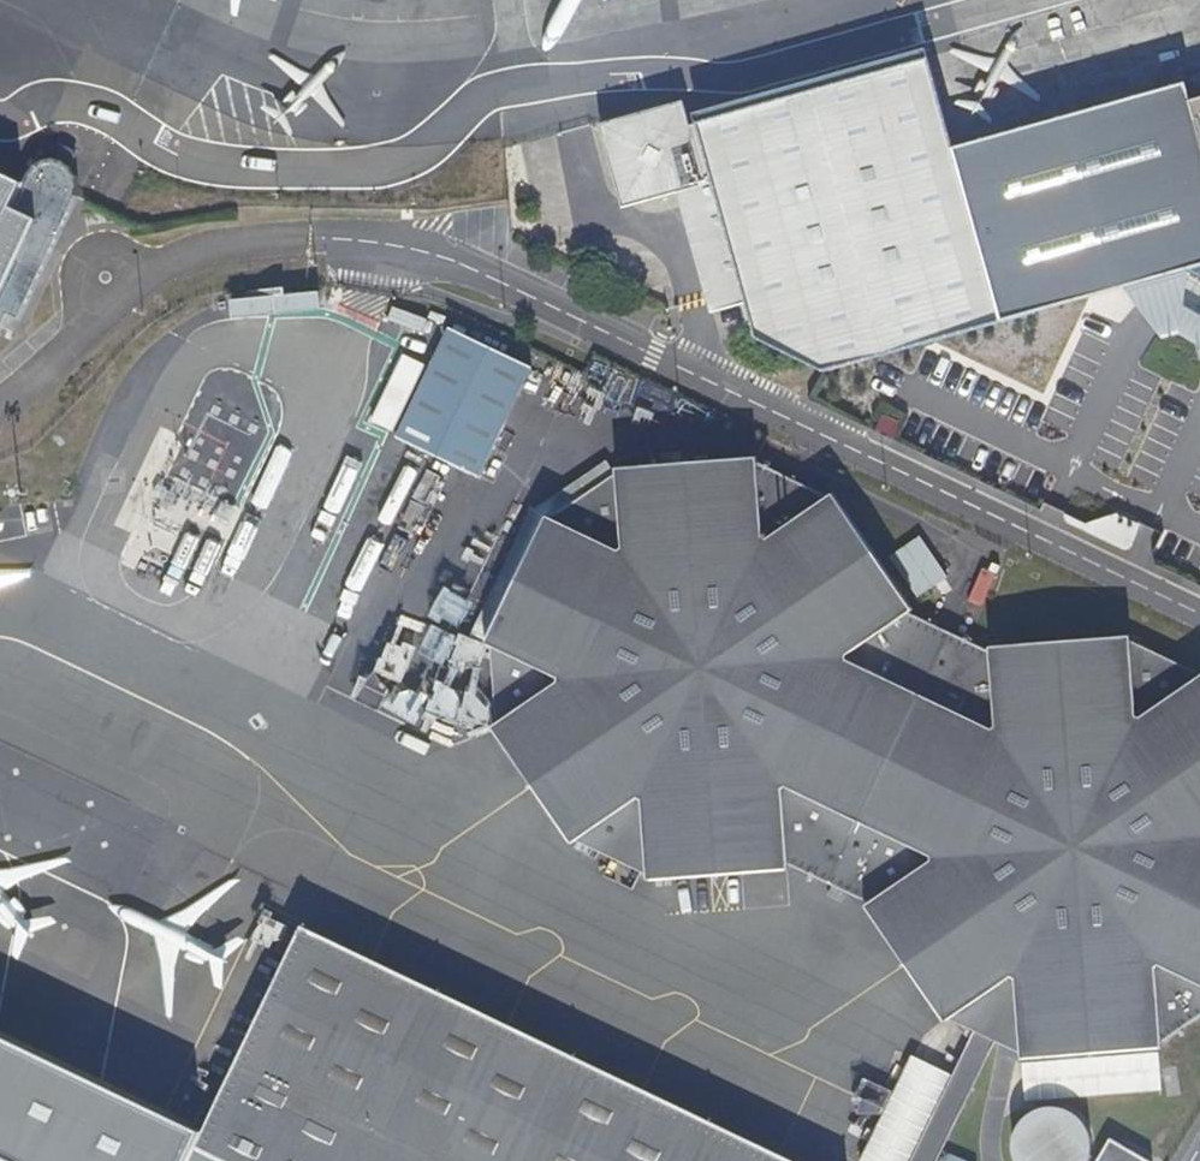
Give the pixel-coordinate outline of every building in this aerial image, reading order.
[(1199,266),(1199,90),(1190,93),(1187,83),(955,148),(928,52),(693,118),(695,125),(692,126),(684,101),(600,125),(623,210),(679,194),(712,314),(745,305),(757,348),(811,375),(1199,266)] [(0,203),(0,333),(9,316),(19,321),(77,198),(79,188),(78,178),(72,169),(78,156),(70,150),(61,147),(60,147),(54,160),(43,162),(34,167),(28,175),(13,209),(0,203)] [(486,481),(538,372),(457,333),(405,441),(486,481)] [(909,614),(913,611),(834,495),(829,497),(816,491),(758,463),(757,458),(617,469),(617,474),(552,519),(546,516),(486,643),(491,646),(496,711),(497,725),(492,729),(572,845),(577,842),(648,876),(649,881),(789,871),(789,865),(870,904),(865,907),(945,1023),(950,1020),(1022,1053),(1022,1060),(1162,1049),(1162,1042),(1199,1016),(1199,673),(1131,643),(1130,637),(990,647),(990,652),(909,614)] [(303,926),(191,1160),(794,1160),(303,926)] [(995,1041),(976,1032),(914,1160),(937,1160),(995,1041)]
